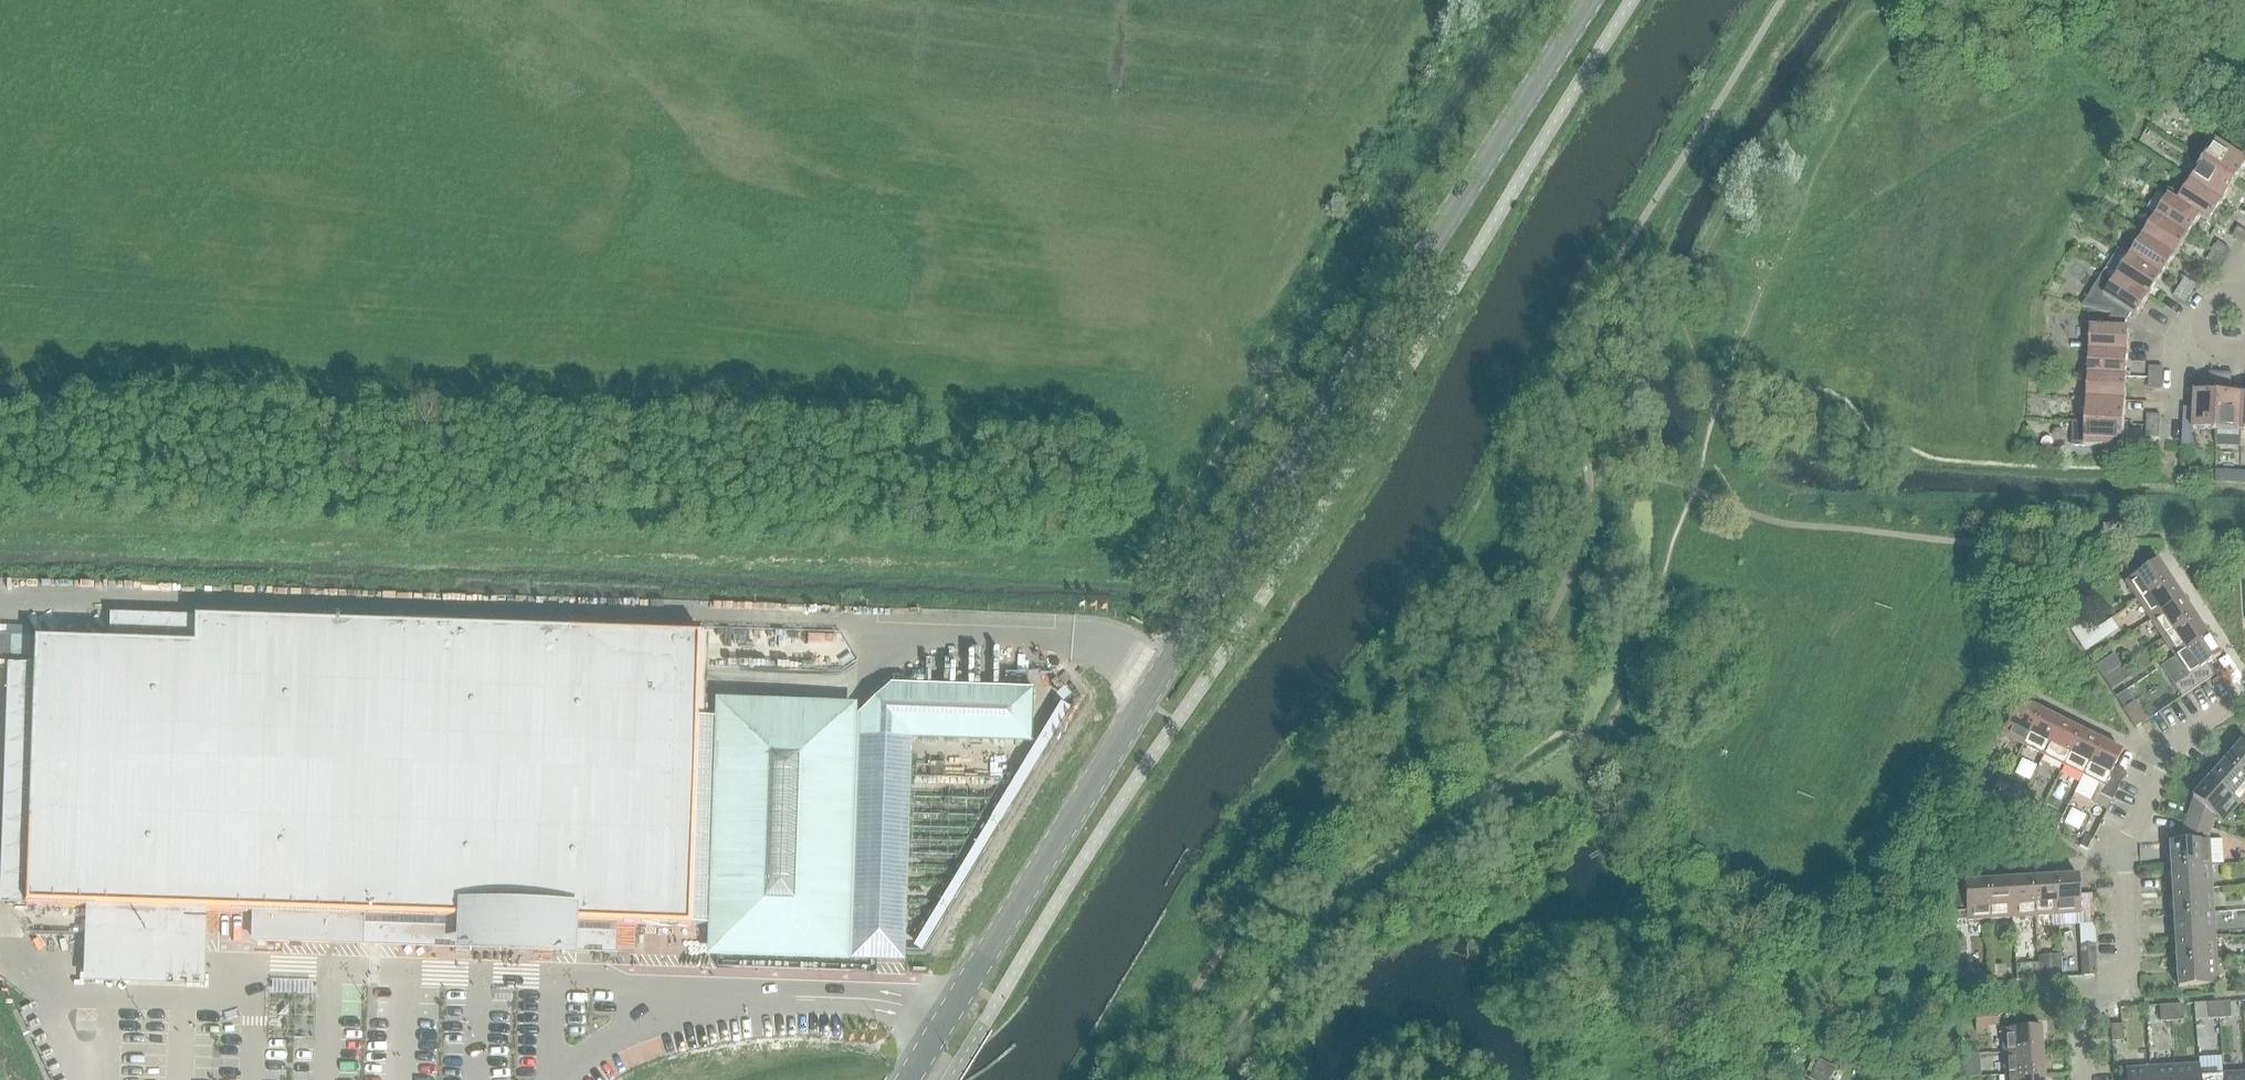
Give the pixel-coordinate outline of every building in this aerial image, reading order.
[(2173,103),(2166,115),(2177,122),(2184,110),(2173,103)] [(2203,161),(2235,182),(2244,166),(2244,159),(2216,140),(2203,161)] [(2222,202),(2235,182),(2203,161),(2190,181),(2222,202)] [(2209,222),(2222,202),(2190,181),(2178,201),(2177,201),(2200,216),(2200,217),(2209,222)] [(2177,201),(2178,201),(2169,195),(2156,215),(2188,236),(2200,217),(2200,216),(2177,201)] [(2188,236),(2156,215),(2143,235),(2175,256),(2188,236)] [(2244,240),(2244,232),(2237,227),(2231,236),(2243,244),(2244,240)] [(2162,276),(2175,256),(2143,235),(2130,255),(2162,276)] [(2223,258),(2229,249),(2217,241),(2211,251),(2223,258)] [(2223,258),(2211,251),(2205,260),(2216,268),(2223,258)] [(2162,276),(2130,255),(2117,276),(2149,296),(2162,276)] [(2136,317),(2149,296),(2117,276),(2115,279),(2105,272),(2082,308),(2110,316),(2122,318),(2126,321),(2130,314),(2136,317)] [(2195,285),(2195,284),(2184,277),(2178,287),(2190,294),(2195,285)] [(2190,294),(2178,287),(2172,296),(2183,303),(2190,294)] [(2089,348),(2127,350),(2128,328),(2121,328),(2126,321),(2122,318),(2110,316),(2104,327),(2090,326),(2089,348)] [(2126,375),(2127,350),(2089,348),(2088,373),(2126,375)] [(2161,378),(2162,370),(2162,367),(2148,366),(2148,378),(2161,378)] [(2219,372),(2208,372),(2208,385),(2219,386),(2219,372)] [(2231,373),(2219,372),(2219,386),(2230,387),(2231,373)] [(2125,399),(2126,375),(2088,373),(2087,398),(2125,399)] [(2161,378),(2148,378),(2147,389),(2161,389),(2161,378)] [(2192,430),(2216,431),(2218,393),(2194,391),(2193,409),(2192,430)] [(2242,394),(2218,393),(2216,431),(2240,432),(2242,394)] [(2125,399),(2087,398),(2085,422),(2124,424),(2125,399)] [(2182,429),(2187,429),(2192,430),(2193,409),(2188,408),(2184,408),(2183,408),(2182,429)] [(2159,415),(2158,415),(2146,414),(2145,425),(2159,426),(2159,415)] [(2124,424),(2085,422),(2072,421),(2071,446),(2122,449),(2124,424)] [(2159,426),(2145,425),(2145,436),(2158,437),(2159,426)] [(2222,471),(2221,483),(2239,484),(2240,472),(2222,471)] [(2124,581),(2137,601),(2169,580),(2156,560),(2124,581)] [(2169,580),(2137,601),(2149,620),(2181,598),(2169,580)] [(2149,620),(2162,638),(2194,617),(2181,598),(2149,620)] [(2069,630),(2076,641),(2083,636),(2098,626),(2092,616),(2076,626),(2069,630)] [(837,951),(845,715),(726,711),(725,719),(698,718),(701,634),(195,617),(194,644),(35,639),(26,905),(89,908),(105,908),(104,931),(106,931),(106,930),(132,931),(132,933),(159,934),(159,932),(160,910),(207,911),(255,913),(332,915),(398,918),(398,941),(476,943),(476,946),(510,947),(557,949),(558,923),(691,927),(691,925),(718,926),(717,947),(837,951)] [(2162,638),(2174,657),(2206,636),(2194,617),(2162,638)] [(2219,655),(2206,636),(2174,657),(2187,677),(2174,685),(2181,695),(2212,674),(2205,664),(2219,655)] [(2123,665),(2115,653),(2094,666),(2102,679),(2121,666),(2123,665)] [(2129,678),(2121,666),(2102,679),(2110,690),(2129,678)] [(2022,745),(2039,711),(2018,700),(2001,735),(2022,745)] [(2134,701),(2122,708),(2134,727),(2146,719),(2134,701)] [(2022,745),(2042,755),(2059,721),(2039,711),(2022,745)] [(2042,755),(2062,765),(2079,731),(2059,721),(2042,755)] [(2062,765),(2082,775),(2100,741),(2079,731),(2062,765)] [(2121,751),(2100,741),(2082,775),(2097,783),(2088,800),(2106,810),(2125,773),(2113,767),(2121,751)] [(2223,760),(2244,779),(2244,744),(2243,745),(2239,742),(2223,760)] [(2237,804),(2244,795),(2244,779),(2223,760),(2207,778),(2237,804)] [(2193,798),(2185,820),(2209,828),(2213,816),(2221,823),(2237,804),(2207,778),(2191,797),(2193,798)] [(1993,804),(2004,782),(1998,779),(1992,791),(1986,788),(1981,798),(1993,804)] [(1993,804),(2010,812),(2022,790),(2005,781),(1993,804)] [(2017,816),(2029,822),(2038,804),(2026,798),(2017,816)] [(2052,807),(2055,801),(2048,798),(2046,804),(2052,807)] [(2047,822),(2036,816),(2032,824),(2043,830),(2047,822)] [(2205,840),(2209,828),(2185,820),(2178,842),(2168,843),(2169,867),(2209,865),(2207,840),(2205,840)] [(2091,838),(2084,835),(2079,845),(2086,849),(2091,838)] [(2169,867),(2171,891),(2210,889),(2209,865),(2169,867)] [(2077,875),(2054,877),(2056,915),(2079,914),(2080,925),(2093,925),(2091,894),(2078,895),(2077,875)] [(2056,915),(2054,877),(2031,878),(2033,916),(2056,915)] [(2033,916),(2031,878),(2009,879),(2011,918),(2033,916)] [(2009,879),(1986,881),(1988,919),(2011,918),(2009,879)] [(1988,919),(1986,881),(1947,883),(1950,921),(1965,920),(1965,921),(1988,919)] [(2171,891),(2172,915),(2212,913),(2210,889),(2171,891)] [(89,908),(87,990),(206,996),(205,952),(207,911),(160,910),(159,934),(132,933),(132,931),(104,931),(105,908),(89,908)] [(293,942),(331,943),(332,915),(255,913),(255,941),(293,942)] [(2172,915),(2174,939),(2213,937),(2212,913),(2172,915)] [(2174,939),(2175,963),(2215,961),(2213,937),(2174,939)] [(2080,976),(2095,976),(2093,946),(2078,946),(2080,976)] [(2060,960),(2038,961),(2038,966),(2039,978),(2061,977),(2060,960)] [(2215,961),(2175,963),(2177,987),(2216,985),(2215,961)] [(2038,966),(2027,966),(2027,979),(2039,978),(2038,966)] [(2004,982),(2004,981),(2003,973),(1991,974),(1992,983),(2004,982)] [(1992,983),(1991,974),(1979,974),(1979,983),(1992,983)] [(2218,1019),(2217,1002),(2206,1003),(2206,1019),(2218,1019)] [(2228,1002),(2217,1002),(2218,1019),(2229,1018),(2228,1002)] [(2182,1021),(2181,1005),(2181,1004),(2169,1005),(2170,1021),(2182,1021)] [(2170,1021),(2169,1005),(2158,1006),(2159,1022),(2170,1021)] [(1995,1012),(1973,1013),(1974,1030),(1985,1030),(1985,1026),(1996,1026),(1995,1012)] [(2118,1025),(2109,1025),(2110,1030),(2110,1041),(2130,1040),(2129,1024),(2118,1025)] [(2001,1030),(2002,1053),(2041,1051),(2039,1027),(2001,1030)] [(2042,1073),(2041,1051),(2002,1053),(2004,1075),(2042,1073)] [(1818,1059),(1809,1077),(1815,1079),(1829,1079),(1835,1067),(1818,1059)] [(2051,1072),(2063,1072),(2063,1064),(2051,1064),(2051,1072)] [(2197,1076),(2198,1076),(2197,1065),(2173,1067),(2174,1079),(2198,1079),(2197,1076)] [(2149,1068),(2150,1079),(2174,1079),(2173,1067),(2149,1068)] [(2149,1068),(2124,1069),(2125,1079),(2150,1079),(2149,1068)] [(1889,1069),(1884,1079),(1885,1079),(1899,1079),(1901,1075),(1889,1069)]
